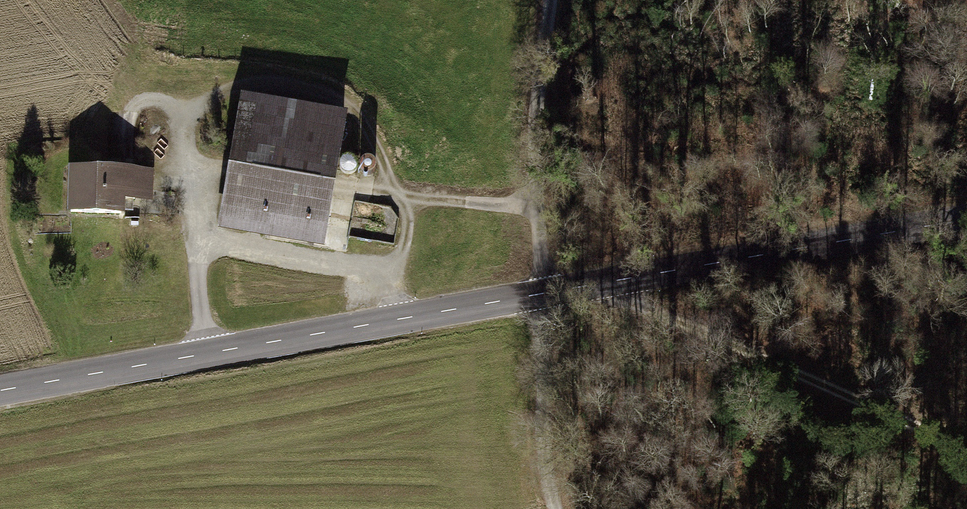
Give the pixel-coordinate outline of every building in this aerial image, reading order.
[(344,107),(235,85),(207,220),(316,242),(344,107)] [(148,165),(65,162),(63,207),(118,210),(119,194),(147,195),(148,165)]
